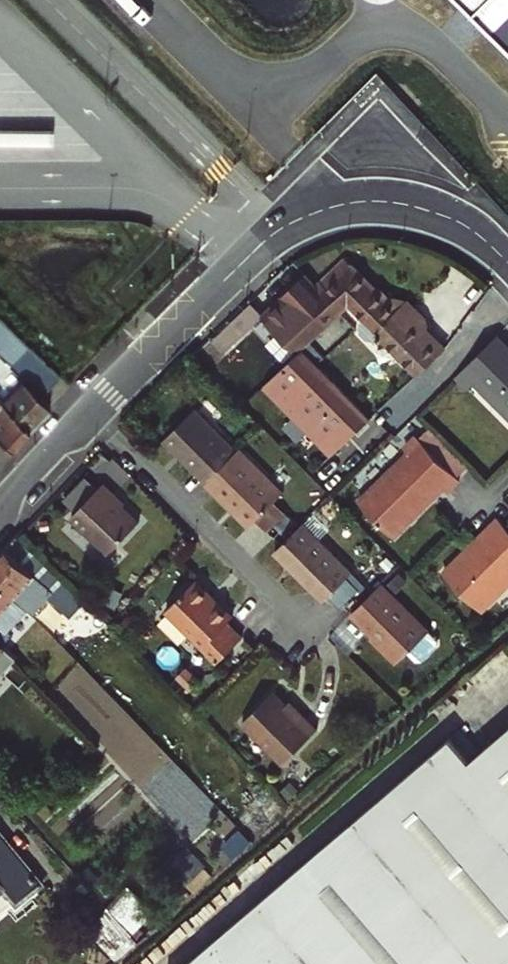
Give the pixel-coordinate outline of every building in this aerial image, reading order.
[(507,33),(507,0),(475,0),(507,33)] [(343,259),(314,286),(339,311),(348,302),(418,372),(438,353),(343,259)] [(299,351),(300,350),(339,311),(314,286),(310,290),(300,280),(264,316),(298,352),(299,351)] [(7,365),(38,394),(57,374),(0,321),(0,357),(7,365)] [(492,337),(454,376),(465,387),(473,380),(507,413),(507,346),(507,345),(502,349),(492,337)] [(369,419),(315,365),(300,350),(299,351),(298,352),(265,384),(333,455),(369,419)] [(27,427),(49,404),(38,394),(7,365),(3,370),(0,368),(0,401),(27,427)] [(10,444),(27,427),(0,401),(0,435),(10,444)] [(204,487),(236,455),(195,412),(162,444),(204,487)] [(10,444),(0,435),(0,455),(10,444)] [(446,493),(456,482),(413,439),(402,450),(405,453),(359,501),(396,539),(443,491),(446,493)] [(282,498),(239,452),(236,455),(204,487),(228,511),(233,505),(253,526),(282,498)] [(68,497),(79,506),(101,479),(90,470),(68,497)] [(127,490),(115,478),(81,512),(118,550),(149,519),(132,502),(123,493),(127,490)] [(136,498),(127,490),(123,493),(132,502),(136,498)] [(228,511),(248,532),(253,526),(233,505),(228,511)] [(507,580),(507,530),(495,517),(440,572),(478,609),(507,580)] [(356,585),(302,528),(273,557),(328,613),(356,585)] [(19,536),(0,556),(0,585),(26,608),(47,586),(75,612),(85,603),(19,536)] [(237,618),(200,580),(171,608),(220,661),(245,638),(232,623),(237,618)] [(1,645),(10,635),(6,631),(26,608),(0,585),(0,645),(1,645)] [(429,636),(380,587),(350,617),(397,666),(429,636)] [(90,608),(85,603),(75,612),(80,617),(90,608)] [(317,735),(295,711),(289,717),(283,710),(271,697),(242,725),(282,766),(317,735)] [(289,705),(283,710),(289,717),(295,711),(289,705)] [(197,963),(507,963),(507,709),(197,963)] [(5,884),(16,898),(42,877),(0,827),(0,888),(5,884)] [(134,888),(115,905),(135,927),(154,909),(134,888)]
